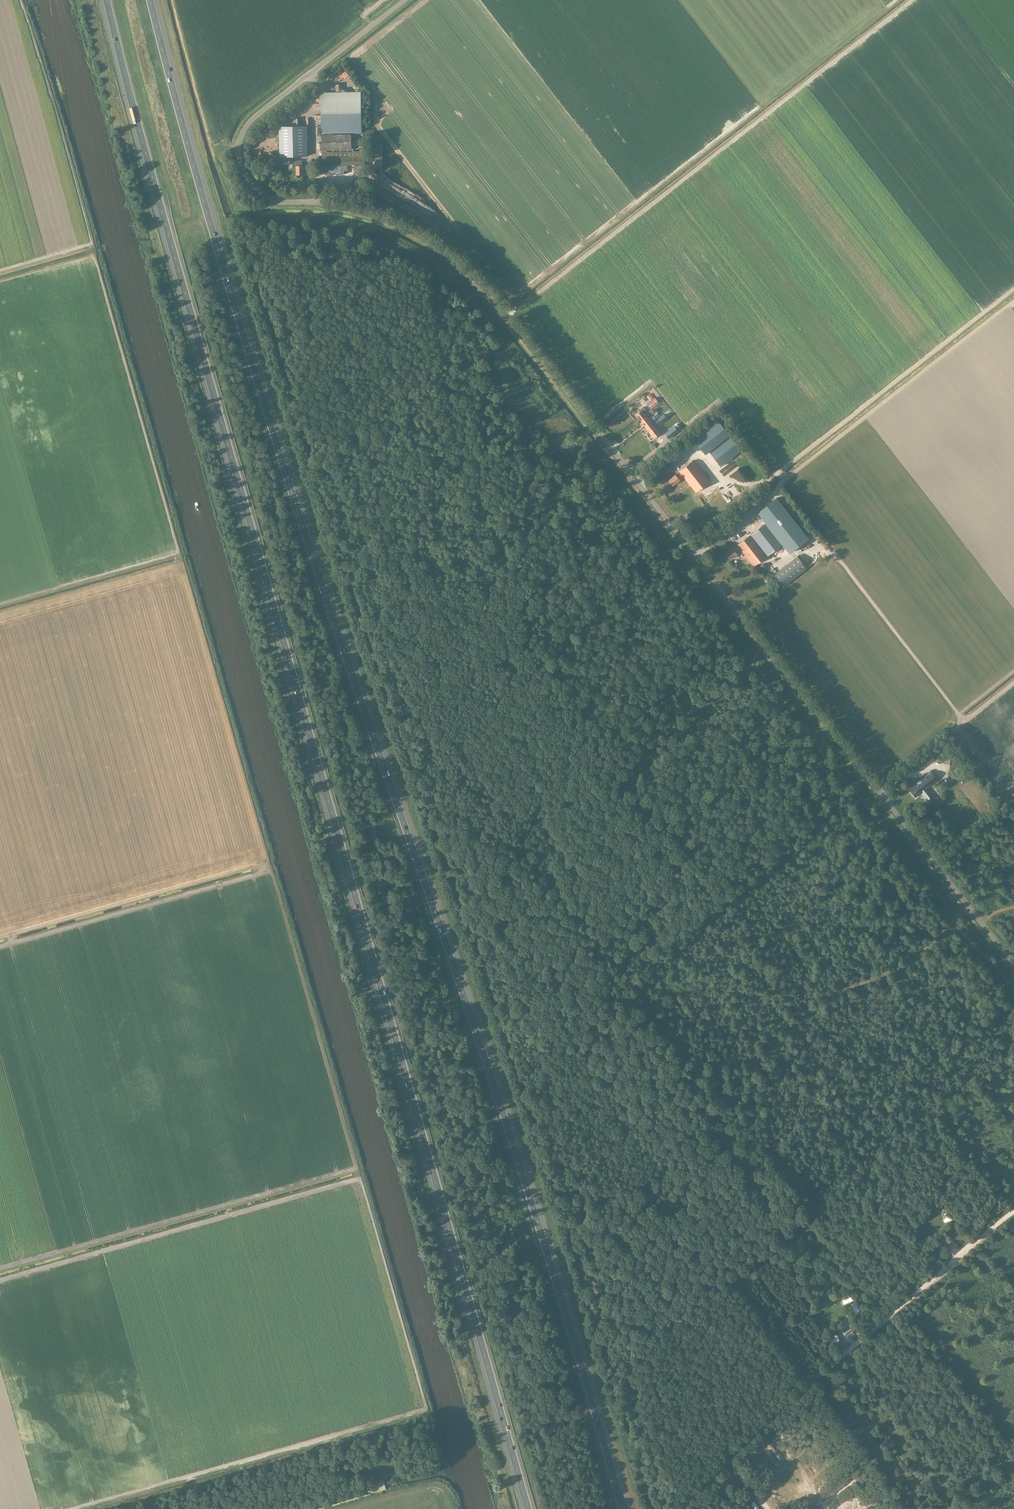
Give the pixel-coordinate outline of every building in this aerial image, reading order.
[(361,91),(321,92),(322,132),(362,132),(361,91)] [(352,134),(322,134),(322,149),(352,149),(352,134)] [(308,156),(307,139),(279,140),(280,157),(308,156)] [(322,151),(322,165),(365,164),(364,151),(322,151)] [(302,166),(302,161),(293,161),(293,171),(297,171),(297,175),(303,175),(303,166),(302,166)] [(649,408),(657,402),(653,397),(649,400),(651,403),(647,405),(649,408)] [(641,421),(647,416),(649,414),(646,411),(644,413),(642,410),(636,415),(641,421)] [(645,427),(651,422),(654,420),(649,414),(647,416),(641,421),(645,427)] [(664,415),(658,419),(661,423),(668,419),(664,415)] [(705,454),(709,451),(710,451),(714,448),(713,448),(729,435),(718,421),(694,440),(705,454)] [(656,428),(659,425),(657,423),(654,426),(651,422),(645,427),(650,432),(656,428)] [(675,426),(665,434),(669,439),(679,431),(675,426)] [(660,433),(656,428),(650,432),(654,438),(660,433)] [(710,451),(709,452),(721,466),(741,450),(729,436),(714,448),(710,451)] [(348,445),(344,450),(348,454),(353,449),(348,445)] [(675,475),(668,480),(672,485),(680,480),(679,479),(683,476),(696,492),(710,481),(693,460),(679,471),(680,472),(676,475),(675,475)] [(808,539),(783,507),(764,522),(765,523),(782,544),(789,553),(808,539)] [(740,550),(753,566),(766,556),(782,544),(765,523),(737,545),(738,546),(734,549),(733,548),(726,554),(730,559),(737,553),(740,550)] [(797,556),(773,575),(782,587),(806,569),(797,556)] [(744,565),(748,562),(744,557),(740,560),(744,565)] [(919,772),(934,759),(929,752),(913,764),(919,772)] [(948,770),(955,765),(950,758),(943,763),(948,770)] [(931,772),(909,789),(915,797),(921,793),(928,802),(935,796),(928,787),(938,780),(931,772)] [(543,791),(549,788),(546,782),(540,785),(543,791)] [(623,1201),(629,1199),(625,1191),(619,1193),(623,1201)]
